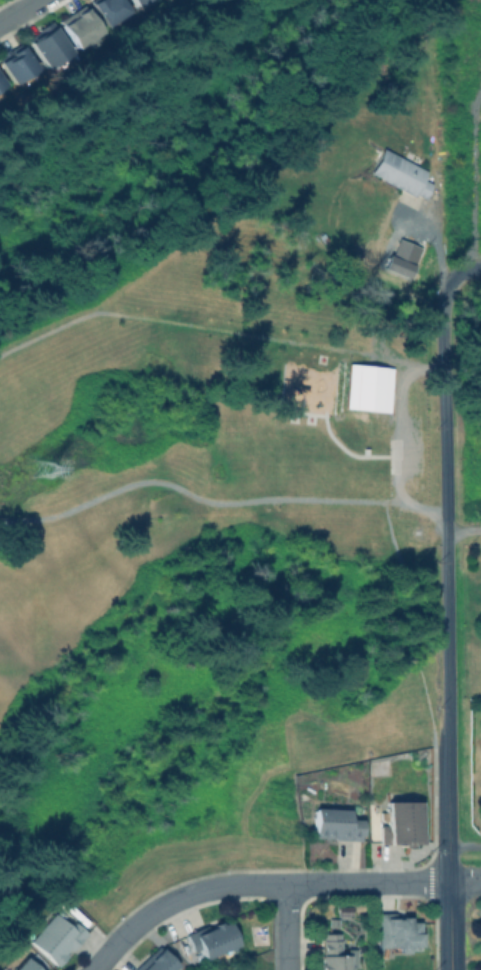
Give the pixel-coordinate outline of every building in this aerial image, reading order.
[(128,13),(121,0),(90,0),(89,1),(102,26),(128,13)] [(74,50),(86,42),(87,45),(102,36),(83,6),(57,22),(74,50)] [(68,54),(51,21),(40,27),(43,33),(27,41),(41,68),(68,54)] [(34,71),(22,44),(0,55),(0,67),(8,83),(34,71)] [(367,174),(423,200),(430,183),(422,179),(426,170),(379,148),(367,174)] [(391,367),(346,364),(343,409),(388,412),(391,367)] [(418,800),(418,842),(408,842),(408,846),(398,846),(398,842),(377,842),(377,825),(383,825),(383,818),(379,818),(380,811),(383,811),(383,799),(418,800)] [(360,818),(359,839),(310,837),(311,806),(347,808),(346,817),(360,818)] [(349,905),(349,914),(336,913),(336,905),(349,905)] [(58,908),(65,915),(61,919),(67,925),(72,920),(84,932),(68,948),(66,946),(61,951),(63,953),(52,964),(26,939),(27,938),(24,935),(30,928),(33,931),(53,911),(54,912),(58,908)] [(391,917),(395,917),(395,915),(405,915),(406,920),(416,920),(416,934),(416,945),(413,945),(413,949),(407,949),(407,945),(402,945),(402,951),(393,952),(393,946),(373,946),(373,912),(391,911),(391,917)] [(338,917),(337,926),(327,926),(327,916),(338,917)] [(225,920),(234,943),(198,957),(194,948),(189,950),(182,934),(198,927),(199,929),(202,928),(203,929),(210,925),(209,923),(216,920),(217,923),(225,920)] [(347,966),(347,969),(316,969),(315,963),(316,962),(316,954),(319,954),(319,932),(338,932),(339,954),(345,954),(346,954),(356,954),(356,965),(346,965),(347,966)] [(174,965),(168,969),(130,969),(158,946),(174,965)] [(19,953),(36,969),(3,969),(19,953)]
